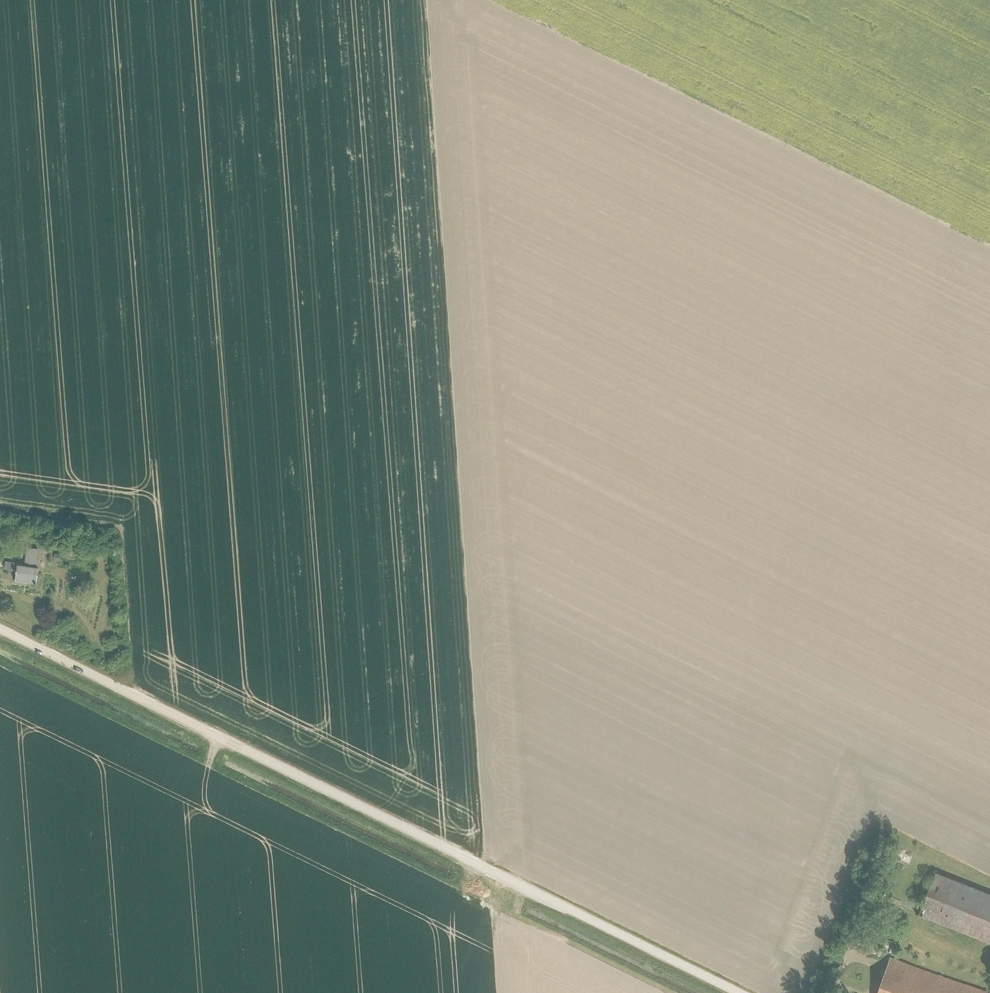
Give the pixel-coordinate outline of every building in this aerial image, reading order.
[(35,568),(38,549),(27,548),(25,566),(18,565),(18,564),(17,564),(6,562),(5,569),(15,570),(15,572),(16,573),(15,580),(34,583),(34,584),(36,584),(38,568),(35,568)] [(936,872),(919,915),(989,942),(989,893),(936,872)] [(888,961),(877,992),(987,992),(890,957),(888,961)]
